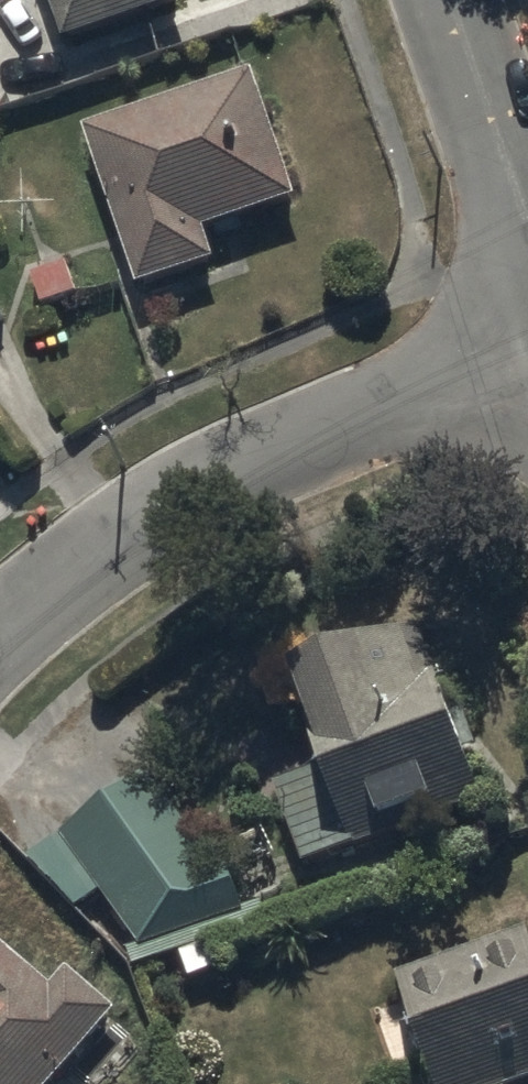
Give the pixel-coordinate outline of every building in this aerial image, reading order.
[(68,48),(182,10),(178,0),(51,0),(68,48)] [(299,205),(257,79),(91,135),(143,291),(216,266),(206,236),(299,205)] [(332,768),(280,787),(310,873),(489,809),(427,637),(301,682),(332,768)] [(69,832),(145,951),(230,896),(153,778),(69,832)] [(399,980),(406,1001),(371,1012),(392,1079),(384,1082),(384,1083),(527,1083),(527,937),(399,980)] [(0,950),(0,1083),(58,1083),(118,1012),(66,969),(48,990),(0,950)]
